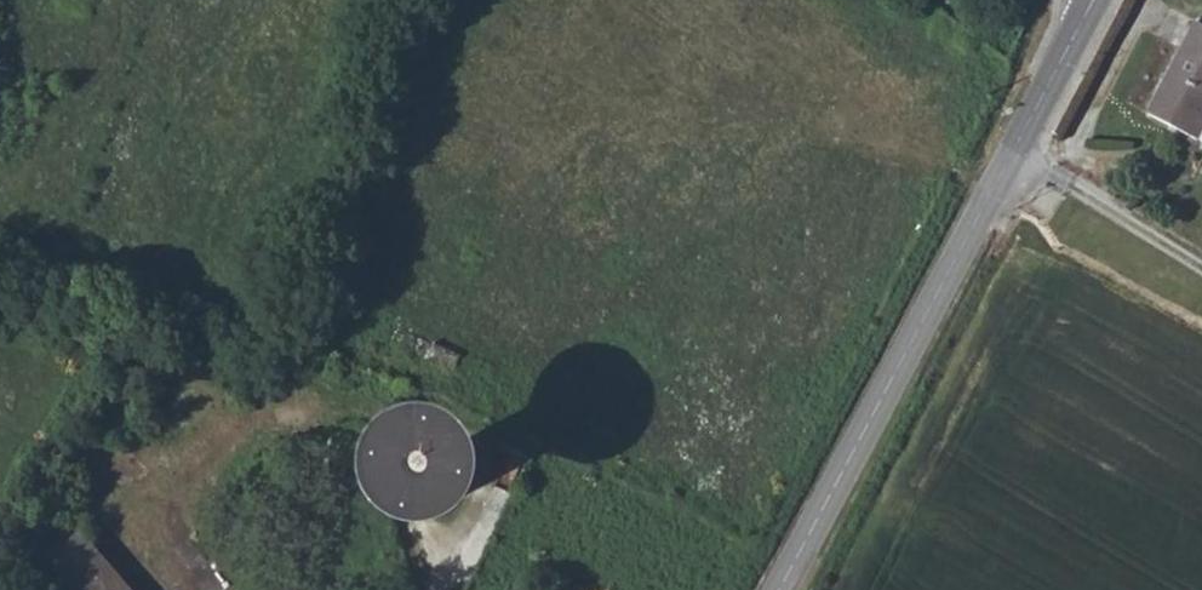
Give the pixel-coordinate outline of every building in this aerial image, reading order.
[(1201,122),(1201,24),(1196,21),(1146,113),(1193,138),(1201,122)] [(1201,143),(1201,122),(1193,138),(1201,143)] [(411,465),(409,474),(412,491),(417,497),(423,501),(440,504),(449,501),(455,496),(461,488),(463,478),(462,468),(459,461),(448,452),(440,450),(423,452),(411,465)] [(31,570),(48,589),(135,589),(80,528),(31,570)]
